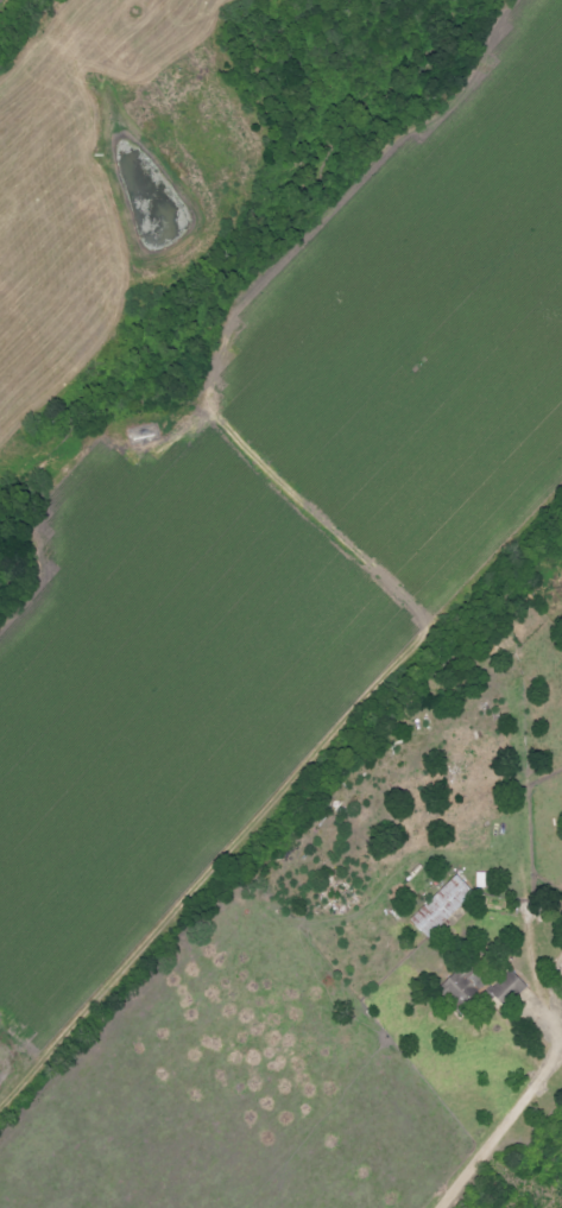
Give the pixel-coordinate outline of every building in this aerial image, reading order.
[(414,919),(431,937),(478,893),(461,875),(414,919)] [(466,967),(444,986),(461,1005),(483,985),(466,967)] [(508,1006),(530,986),(515,970),(493,990),(508,1006)]
